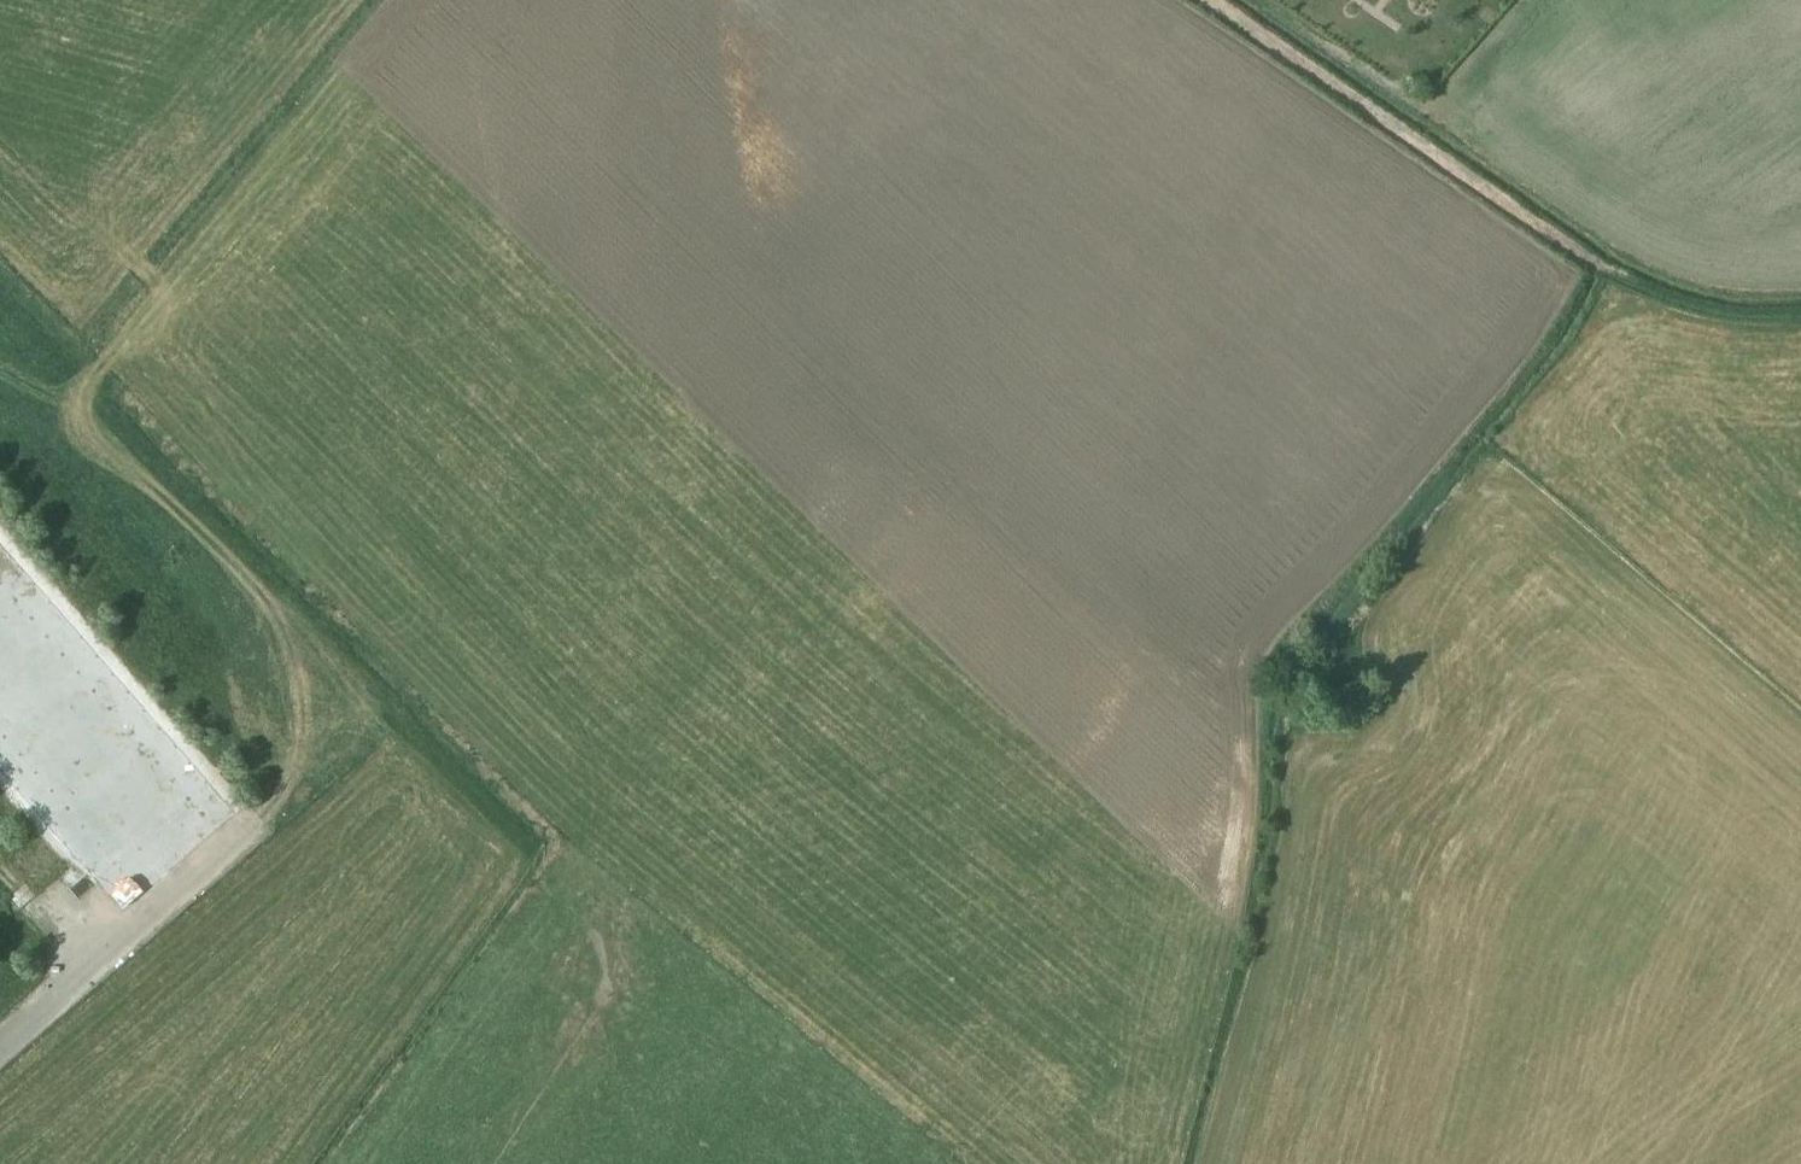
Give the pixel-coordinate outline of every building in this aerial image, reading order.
[(0,522),(0,635),(52,696),(108,647),(0,522)] [(245,803),(124,665),(68,714),(139,796),(44,878),(94,937),(245,803)]
